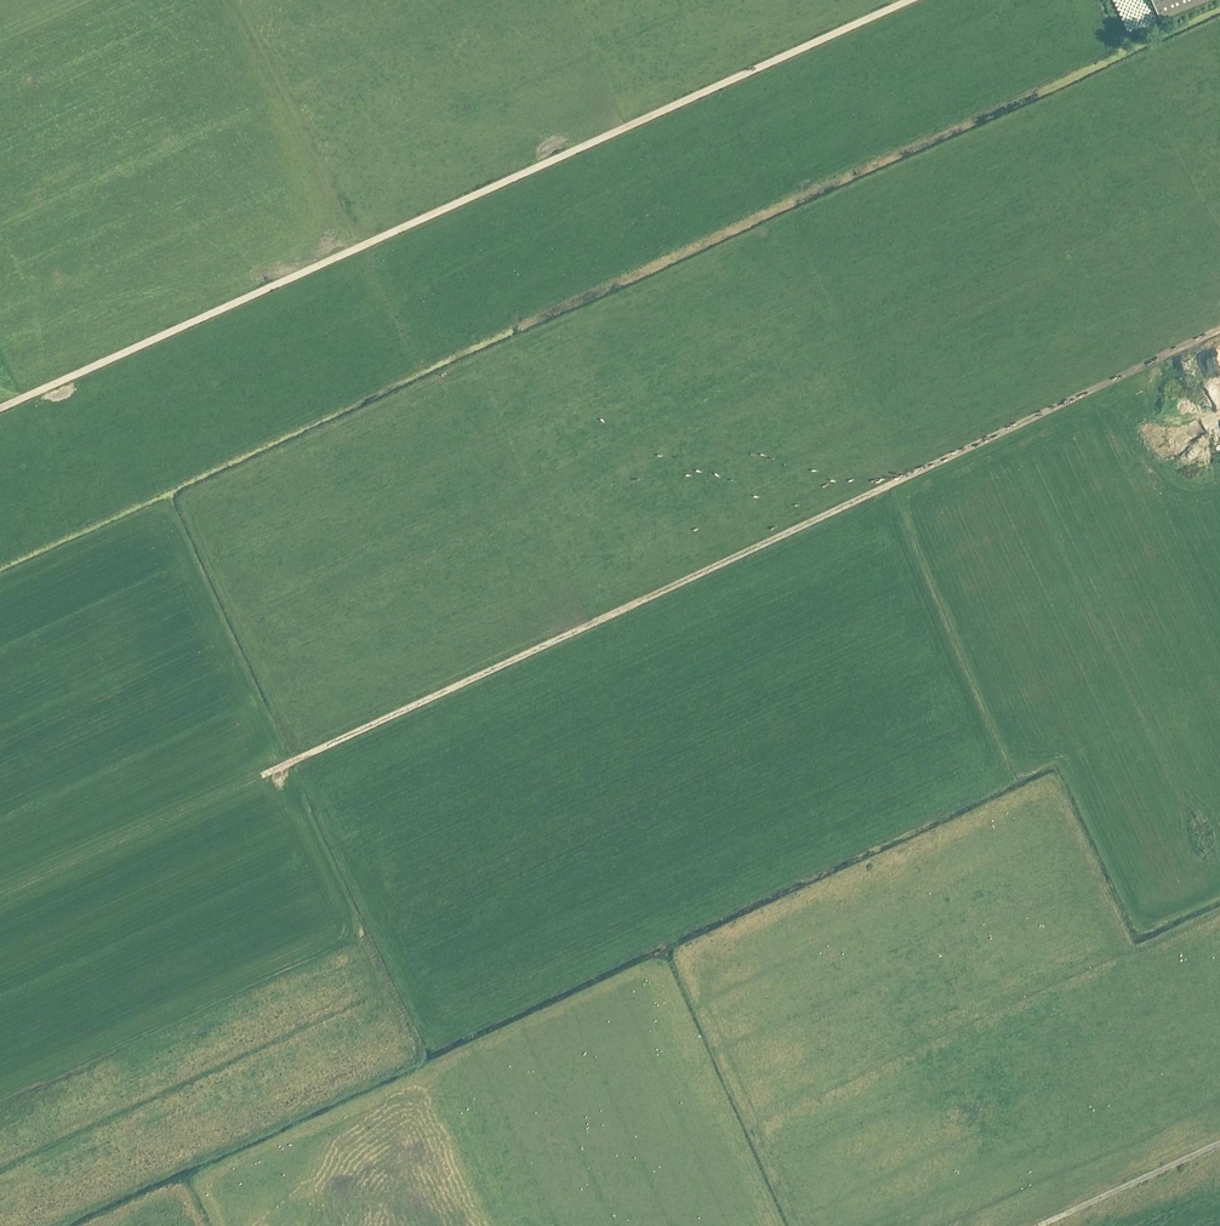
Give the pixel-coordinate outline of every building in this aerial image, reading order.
[(1160,19),(1207,0),(1152,0),(1160,19)] [(1144,27),(1147,15),(1133,12),(1130,23),(1144,27)] [(1198,376),(1219,369),(1219,363),(1213,342),(1189,349),(1198,376)] [(1214,389),(1215,392),(1206,394),(1204,386),(1203,386),(1208,408),(1219,405),(1219,388),(1214,389)]
